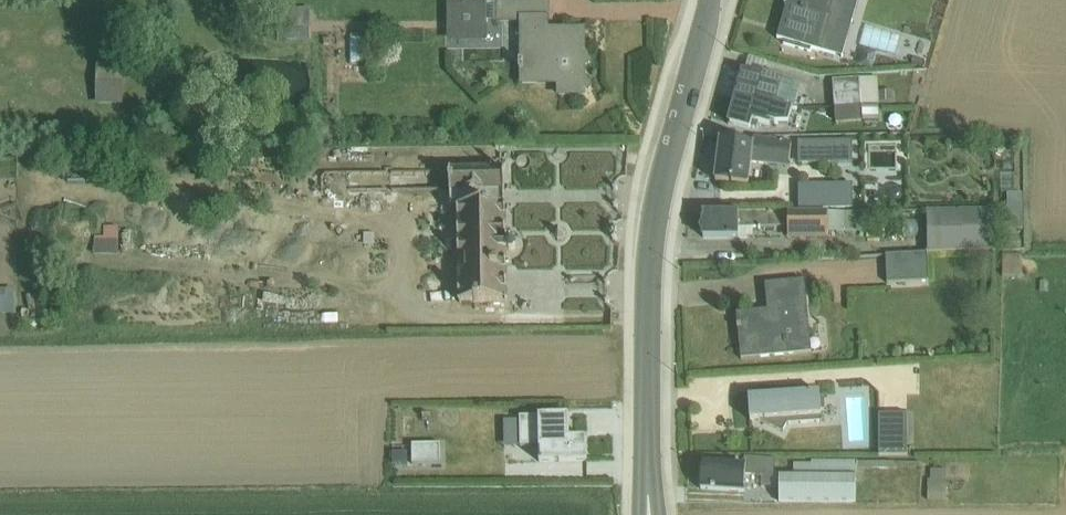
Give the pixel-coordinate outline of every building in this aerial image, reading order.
[(779,39),(785,41),(785,44),(802,49),(803,46),(821,51),(832,16),(829,15),(834,0),(789,0),(788,3),(786,3),(786,4),(790,5),(784,24),(783,23),(779,39)] [(549,2),(447,2),(448,42),(488,42),(488,23),(519,23),(520,84),(557,84),(557,96),(585,96),(585,92),(589,90),(590,91),(592,90),(585,79),(585,67),(589,64),(590,66),(592,65),(585,53),(585,31),(549,32),(549,2)] [(311,9),(278,9),(279,42),(311,42),(311,9)] [(365,33),(348,33),(348,63),(365,63),(365,33)] [(909,58),(922,62),(928,39),(915,35),(909,58)] [(749,58),(745,73),(762,78),(763,74),(766,63),(749,58)] [(97,63),(96,105),(124,105),(124,63),(97,63)] [(745,73),(738,97),(791,109),(795,110),(801,86),(763,74),(762,78),(745,73)] [(878,79),(833,82),(835,109),(863,107),(861,93),(879,92),(878,79)] [(863,107),(835,109),(836,125),(880,122),(879,106),(879,104),(879,92),(861,93),(863,107)] [(894,92),(879,92),(879,104),(894,103),(894,92)] [(738,97),(730,124),(750,130),(752,121),(771,126),(772,122),(774,123),(787,123),(791,109),(738,97)] [(717,178),(717,183),(750,187),(753,163),(788,167),(791,142),(765,139),(754,138),(754,139),(753,146),(722,142),(717,178)] [(852,142),(800,143),(800,165),(853,164),(852,142)] [(896,175),(897,156),(871,154),(870,174),(896,175)] [(504,171),(450,171),(451,210),(457,211),(459,304),(507,303),(507,252),(508,252),(509,253),(511,253),(512,254),(513,253),(514,253),(516,252),(516,251),(517,250),(517,248),(517,247),(516,246),(515,244),(514,244),(513,243),(512,243),(510,244),(508,245),(507,245),(506,173),(507,171),(506,170),(504,171)] [(853,184),(798,184),(798,208),(853,208),(853,184)] [(885,187),(886,201),(900,200),(899,186),(885,187)] [(1023,194),(1008,194),(1008,231),(1024,230),(1023,194)] [(1005,211),(927,212),(928,255),(995,251),(994,231),(1005,231),(1005,211)] [(704,226),(702,231),(704,236),(705,239),(753,238),(752,228),(787,227),(787,240),(828,238),(828,233),(863,232),(863,213),(704,215),(704,226)] [(96,221),(95,247),(118,248),(120,222),(96,221)] [(928,255),(886,257),(888,285),(929,283),(928,255)] [(1004,257),(1003,277),(1022,277),(1023,257),(1004,257)] [(768,312),(738,315),(742,359),(742,361),(813,354),(805,282),(765,285),(768,312)] [(16,288),(1,287),(1,312),(15,312),(16,288)] [(845,386),(844,405),(869,407),(870,387),(845,386)] [(820,394),(750,399),(751,423),(761,422),(784,434),(788,426),(822,424),(820,394)] [(505,415),(505,441),(519,441),(519,415),(505,415)] [(569,415),(519,416),(520,447),(538,446),(539,461),(587,459),(586,438),(570,438),(569,415)] [(914,415),(879,415),(879,457),(908,456),(908,444),(914,444),(914,415)] [(441,444),(412,444),(412,448),(413,464),(413,465),(441,464),(441,444)] [(393,445),(392,462),(406,462),(407,446),(393,445)] [(704,462),(702,491),(744,494),(745,477),(762,477),(761,488),(780,489),(779,504),(857,504),(857,468),(895,469),(895,467),(920,468),(920,477),(927,477),(927,461),(894,460),(894,462),(811,460),(811,463),(794,463),(794,475),(775,475),(775,461),(745,459),(744,465),(704,462)] [(931,480),(928,481),(928,502),(947,502),(947,471),(931,471),(931,480)]
